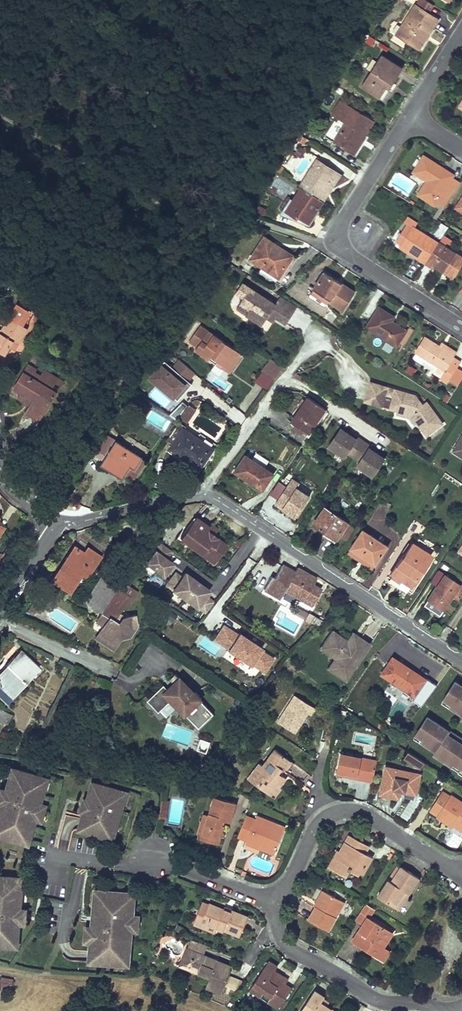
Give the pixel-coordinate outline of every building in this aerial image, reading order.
[(429,14),(434,6),(425,0),(418,0),(415,5),(429,14)] [(429,14),(415,5),(401,27),(396,34),(419,49),(426,38),(424,37),(426,34),(427,35),(438,19),(429,14)] [(393,32),(396,34),(401,27),(398,25),(393,32)] [(402,68),(381,54),(361,86),(380,98),(386,88),(390,82),(392,84),(402,68)] [(373,121),(341,100),(332,114),(346,123),(334,142),(350,153),(363,134),(364,135),(373,121)] [(364,135),(363,134),(350,153),(353,155),(365,136),(364,135)] [(306,150),(301,146),(295,154),(301,158),(306,150)] [(423,156),(413,172),(427,181),(418,194),(434,205),(436,202),(444,207),(460,182),(452,176),(450,180),(443,176),(441,178),(438,175),(442,168),(423,156)] [(317,159),(304,179),(308,181),(303,188),(322,201),(327,193),(324,191),(330,180),(327,178),(333,170),(317,159)] [(276,170),(280,173),(284,168),(279,165),(276,170)] [(453,175),(442,168),(438,175),(441,178),(443,176),(450,180),(452,176),(453,175)] [(339,174),(333,170),(327,178),(330,180),(324,191),(327,193),(339,174)] [(303,188),(301,187),(286,212),(297,219),(298,217),(308,223),(322,201),(303,188)] [(406,224),(407,223),(414,228),(418,222),(409,216),(405,223),(406,224)] [(409,248),(427,260),(438,243),(414,228),(407,223),(406,224),(400,233),(401,234),(407,237),(406,240),(404,239),(401,243),(399,246),(407,251),(409,248)] [(407,237),(401,234),(397,240),(401,243),(404,239),(406,240),(407,237)] [(443,236),(439,242),(448,248),(452,242),(443,236)] [(276,245),(264,238),(250,259),(279,277),(290,260),(276,251),(275,252),(272,250),(276,245)] [(425,263),(433,267),(434,265),(452,277),(461,262),(461,257),(448,248),(439,242),(438,243),(427,260),(425,263)] [(292,256),(276,245),(272,250),(275,252),(276,251),(290,260),(292,256)] [(409,248),(407,251),(425,263),(427,260),(409,248)] [(355,292),(324,272),(307,297),(324,308),(328,301),(343,310),(355,292)] [(297,307),(280,296),(274,305),(241,283),(235,293),(243,298),(240,303),(249,309),(246,315),(254,320),(262,325),(267,318),(269,314),(276,318),(286,324),(297,307)] [(230,305),(237,307),(240,296),(234,294),(230,305)] [(195,305),(189,301),(186,306),(192,310),(195,305)] [(249,309),(240,303),(236,309),(246,315),(249,309)] [(18,304),(1,333),(0,333),(0,352),(4,355),(13,341),(17,344),(26,328),(22,326),(30,312),(18,304)] [(47,312),(38,307),(34,313),(42,319),(47,312)] [(394,317),(379,307),(367,326),(396,345),(406,330),(394,323),(393,324),(390,322),(391,321),(394,317)] [(276,318),(269,314),(267,318),(273,322),(276,318)] [(238,352),(200,325),(189,341),(197,347),(195,350),(209,359),(211,357),(227,368),(238,352)] [(175,332),(171,329),(165,338),(169,341),(175,332)] [(454,355),(425,337),(416,352),(438,366),(445,370),(440,377),(440,378),(446,382),(449,378),(448,378),(455,367),(455,368),(456,367),(459,362),(453,358),(454,355)] [(242,355),(238,352),(227,368),(211,357),(209,359),(229,373),(242,355)] [(282,367),(270,358),(262,370),(275,379),(278,375),(282,367)] [(159,361),(146,377),(175,401),(197,375),(178,359),(169,369),(159,361)] [(28,364),(23,372),(31,377),(34,372),(35,372),(36,370),(28,364)] [(445,370),(438,366),(433,373),(440,377),(445,370)] [(461,378),(461,371),(456,367),(455,368),(455,367),(448,378),(449,378),(458,384),(461,378)] [(58,379),(44,370),(41,376),(35,372),(34,372),(31,377),(23,372),(13,388),(21,392),(17,398),(26,403),(28,400),(31,402),(29,405),(25,412),(39,420),(49,404),(49,402),(52,397),(54,396),(57,392),(52,389),(58,379)] [(63,382),(58,379),(52,389),(57,392),(63,382)] [(386,390),(387,387),(370,382),(364,401),(381,406),(386,390)] [(422,404),(415,395),(395,389),(394,393),(390,409),(398,411),(398,408),(410,412),(417,422),(416,422),(425,436),(442,424),(429,407),(427,408),(424,403),(422,404)] [(308,433),(325,409),(323,407),(308,397),(291,421),(295,424),(303,430),(308,433)] [(196,409),(189,405),(180,418),(187,422),(196,409)] [(417,422),(410,412),(398,408),(398,411),(397,414),(409,417),(414,424),(416,422),(417,422)] [(171,448),(199,468),(212,449),(184,430),(186,426),(179,422),(166,440),(173,445),(171,448)] [(303,430),(295,424),(292,428),(301,433),(303,430)] [(447,447),(461,457),(461,429),(459,427),(447,447)] [(353,457),(363,441),(356,437),(355,439),(349,435),(340,429),(328,447),(344,457),(347,453),(353,457)] [(142,457),(106,435),(92,458),(123,477),(126,473),(134,478),(138,471),(135,469),(142,457)] [(373,476),(385,458),(376,452),(369,448),(371,446),(363,441),(353,457),(360,461),(357,466),(373,476)] [(256,453),(252,460),(264,468),(268,461),(256,453)] [(252,460),(246,456),(235,472),(262,490),(268,481),(266,480),(271,473),(264,468),(252,460)] [(145,460),(142,457),(135,469),(138,471),(145,460)] [(275,507),(296,520),(311,495),(290,479),(275,507)] [(66,487),(60,498),(66,502),(72,488),(66,487)] [(348,522),(325,507),(313,524),(336,539),(339,535),(348,522)] [(208,527),(194,517),(179,538),(201,554),(203,551),(216,560),(227,546),(212,535),(211,536),(205,532),(208,528),(208,527)] [(355,526),(348,522),(339,535),(346,540),(355,526)] [(210,524),(208,527),(208,528),(205,532),(211,536),(212,535),(217,529),(210,524)] [(387,546),(363,530),(350,549),(375,565),(387,546)] [(430,555),(411,543),(390,574),(409,587),(430,555)] [(84,553),(76,547),(59,573),(56,571),(51,580),(69,592),(81,574),(86,566),(89,568),(98,555),(88,548),(84,553)] [(350,549),(347,553),(372,569),(375,565),(350,549)] [(141,569),(197,619),(216,597),(158,550),(141,569)] [(216,560),(203,551),(201,554),(214,563),(216,560)] [(86,566),(81,574),(86,578),(100,556),(98,555),(89,568),(86,566)] [(8,559),(4,557),(0,563),(4,566),(8,559)] [(295,571),(284,565),(270,590),(281,596),(284,591),(299,599),(300,596),(303,597),(301,600),(312,606),(321,590),(311,584),(315,578),(297,567),(295,571)] [(437,571),(429,582),(435,586),(427,599),(442,610),(452,595),(453,593),(459,596),(461,592),(461,588),(437,571)] [(117,588),(100,577),(84,602),(100,613),(117,588)] [(126,603),(130,596),(134,589),(121,581),(117,588),(100,613),(101,613),(108,618),(103,626),(99,632),(116,644),(119,640),(117,634),(121,633),(122,638),(129,637),(136,626),(134,616),(121,618),(117,624),(113,621),(126,603)] [(137,591),(134,589),(130,596),(126,603),(129,605),(137,591)] [(46,600),(38,594),(29,607),(34,611),(38,613),(46,600)] [(442,610),(427,599),(425,602),(440,612),(442,610)] [(108,618),(101,613),(96,621),(103,626),(108,618)] [(322,622),(313,617),(309,623),(319,628),(322,622)] [(223,625),(213,640),(228,650),(227,651),(250,666),(251,664),(264,673),(274,658),(261,650),(262,648),(239,633),(238,635),(223,625)] [(333,630),(325,642),(331,646),(332,649),(328,654),(335,659),(339,662),(333,672),(346,681),(369,646),(359,640),(357,643),(353,641),(355,639),(350,636),(347,640),(333,630)] [(353,631),(350,636),(355,639),(353,641),(357,643),(359,640),(369,646),(371,643),(353,631)] [(116,644),(99,632),(95,638),(112,650),(116,644)] [(215,652),(217,644),(202,640),(200,649),(215,652)] [(331,646),(325,642),(320,649),(328,654),(332,649),(331,646)] [(20,649),(0,671),(0,698),(6,703),(25,682),(24,681),(38,666),(20,649)] [(339,662),(335,659),(328,669),(333,672),(339,662)] [(400,666),(391,660),(381,674),(415,697),(427,680),(402,663),(400,666)] [(165,693),(180,679),(175,674),(157,692),(169,704),(173,701),(165,693)] [(188,687),(180,679),(165,693),(173,701),(199,729),(213,714),(200,699),(201,697),(195,691),(194,693),(188,687)] [(456,680),(444,698),(452,703),(453,701),(461,707),(461,684),(456,680)] [(315,708),(295,695),(278,721),(295,733),(308,713),(311,715),(315,708)] [(453,701),(452,703),(444,698),(442,702),(461,715),(461,707),(453,701)] [(0,709),(0,721),(7,724),(12,714),(0,709)] [(397,719),(388,714),(384,720),(393,726),(397,719)] [(441,749),(450,735),(451,732),(429,718),(417,736),(425,741),(426,739),(441,749)] [(374,729),(368,725),(365,731),(371,734),(374,729)] [(452,731),(451,732),(450,735),(441,749),(444,750),(452,737),(461,743),(461,737),(452,731)] [(441,749),(426,739),(425,741),(417,736),(415,740),(438,754),(441,749)] [(452,737),(444,750),(442,753),(461,766),(461,743),(452,737)] [(210,742),(201,739),(197,750),(206,753),(210,742)] [(291,761),(275,749),(263,765),(259,763),(251,773),(261,781),(258,785),(268,793),(275,785),(279,787),(286,778),(281,774),(279,772),(282,769),(284,770),(291,761)] [(424,762),(409,751),(405,757),(420,768),(424,762)] [(377,760),(340,753),(336,774),(373,781),(377,760)] [(442,753),(438,759),(460,773),(461,770),(461,766),(442,753)] [(294,763),(291,761),(284,770),(287,772),(294,763)] [(404,792),(416,794),(420,774),(386,767),(380,794),(398,798),(400,791),(400,790),(404,791),(404,792)] [(25,844),(26,842),(29,830),(33,830),(44,793),(40,792),(44,779),(44,777),(13,768),(9,783),(8,782),(6,790),(7,791),(3,805),(2,805),(0,810),(0,837),(25,844)] [(261,781),(251,773),(248,778),(258,785),(261,781)] [(123,791),(91,782),(87,797),(91,798),(89,802),(90,804),(89,810),(87,811),(86,815),(82,814),(78,830),(109,839),(110,837),(113,825),(116,826),(122,807),(119,806),(122,793),(123,791)] [(279,787),(275,785),(268,793),(274,798),(281,788),(279,787)] [(442,791),(430,810),(437,815),(437,816),(451,826),(452,824),(454,821),(461,825),(461,802),(451,795),(450,796),(442,791)] [(236,802),(214,796),(209,815),(204,813),(201,823),(206,825),(202,839),(218,843),(224,824),(221,824),(222,819),(225,820),(230,821),(236,802)] [(84,798),(80,811),(83,812),(82,814),(86,815),(87,811),(89,810),(90,804),(89,802),(91,798),(87,797),(86,799),(84,798)] [(161,799),(159,812),(165,813),(168,800),(161,799)] [(255,819),(246,815),(238,837),(247,840),(261,846),(260,848),(274,854),(285,827),(257,815),(255,819)] [(452,824),(461,831),(461,825),(454,821),(452,824)] [(206,825),(201,823),(197,837),(202,839),(206,825)] [(369,846),(349,834),(339,851),(342,852),(339,856),(337,855),(330,868),(345,876),(349,870),(358,875),(359,872),(362,874),(372,857),(365,853),(369,846)] [(261,846),(247,840),(246,843),(260,848),(261,846)] [(328,867),(330,868),(337,855),(339,856),(342,852),(339,851),(337,850),(328,867)] [(419,877),(401,866),(400,868),(392,881),(389,879),(378,896),(394,906),(404,890),(409,893),(419,877)] [(397,866),(389,879),(392,881),(400,868),(397,866)] [(0,876),(0,946),(16,947),(18,932),(19,933),(19,924),(18,924),(18,920),(17,919),(17,915),(18,913),(19,909),(20,910),(20,909),(21,908),(22,893),(21,893),(21,891),(22,878),(0,876)] [(96,918),(95,922),(92,921),(92,927),(91,942),(90,947),(93,947),(92,962),(124,965),(125,958),(126,942),(131,943),(132,930),(133,915),(133,910),(130,910),(132,893),(100,890),(99,897),(98,911),(93,910),(93,918),(96,918)] [(328,892),(323,890),(314,905),(316,906),(319,907),(328,892)] [(394,906),(398,909),(409,893),(404,890),(394,906)] [(344,902),(328,892),(319,907),(316,906),(308,919),(328,931),(344,902)] [(203,901),(198,912),(204,914),(209,903),(203,901)] [(221,908),(209,903),(204,914),(198,912),(193,924),(205,928),(207,925),(217,929),(217,926),(224,929),(240,936),(248,917),(232,910),(231,912),(221,908)] [(355,919),(363,925),(359,932),(366,936),(363,940),(366,942),(364,945),(364,946),(364,947),(364,948),(365,949),(367,950),(367,951),(376,957),(383,947),(393,932),(370,918),(375,909),(366,903),(355,919)] [(20,910),(19,909),(18,913),(17,915),(17,919),(18,920),(18,924),(19,924),(25,925),(26,910),(20,909),(20,910)] [(366,936),(359,932),(353,942),(367,951),(367,950),(365,949),(364,948),(364,947),(364,946),(364,945),(366,942),(363,940),(366,936)] [(190,940),(187,948),(195,952),(203,955),(206,946),(190,940)] [(389,951),(383,947),(376,957),(383,961),(389,951)] [(195,952),(187,948),(180,965),(188,968),(195,952)] [(203,955),(195,952),(188,968),(210,977),(206,986),(221,993),(223,988),(228,976),(232,966),(216,960),(216,962),(211,960),(212,959),(203,955)] [(277,966),(268,961),(253,984),(271,996),(267,1001),(279,1008),(279,1007),(284,1000),(290,990),(284,986),(285,984),(288,979),(277,972),(276,974),(273,973),(274,970),(277,966)] [(243,982),(228,976),(223,988),(235,993),(243,982)] [(0,980),(0,984),(12,987),(13,980),(1,977),(0,980)] [(271,996),(253,984),(250,989),(267,1001),(271,996)] [(314,990),(301,1010),(334,1010),(326,1006),(321,1002),(323,999),(324,997),(314,990)]
